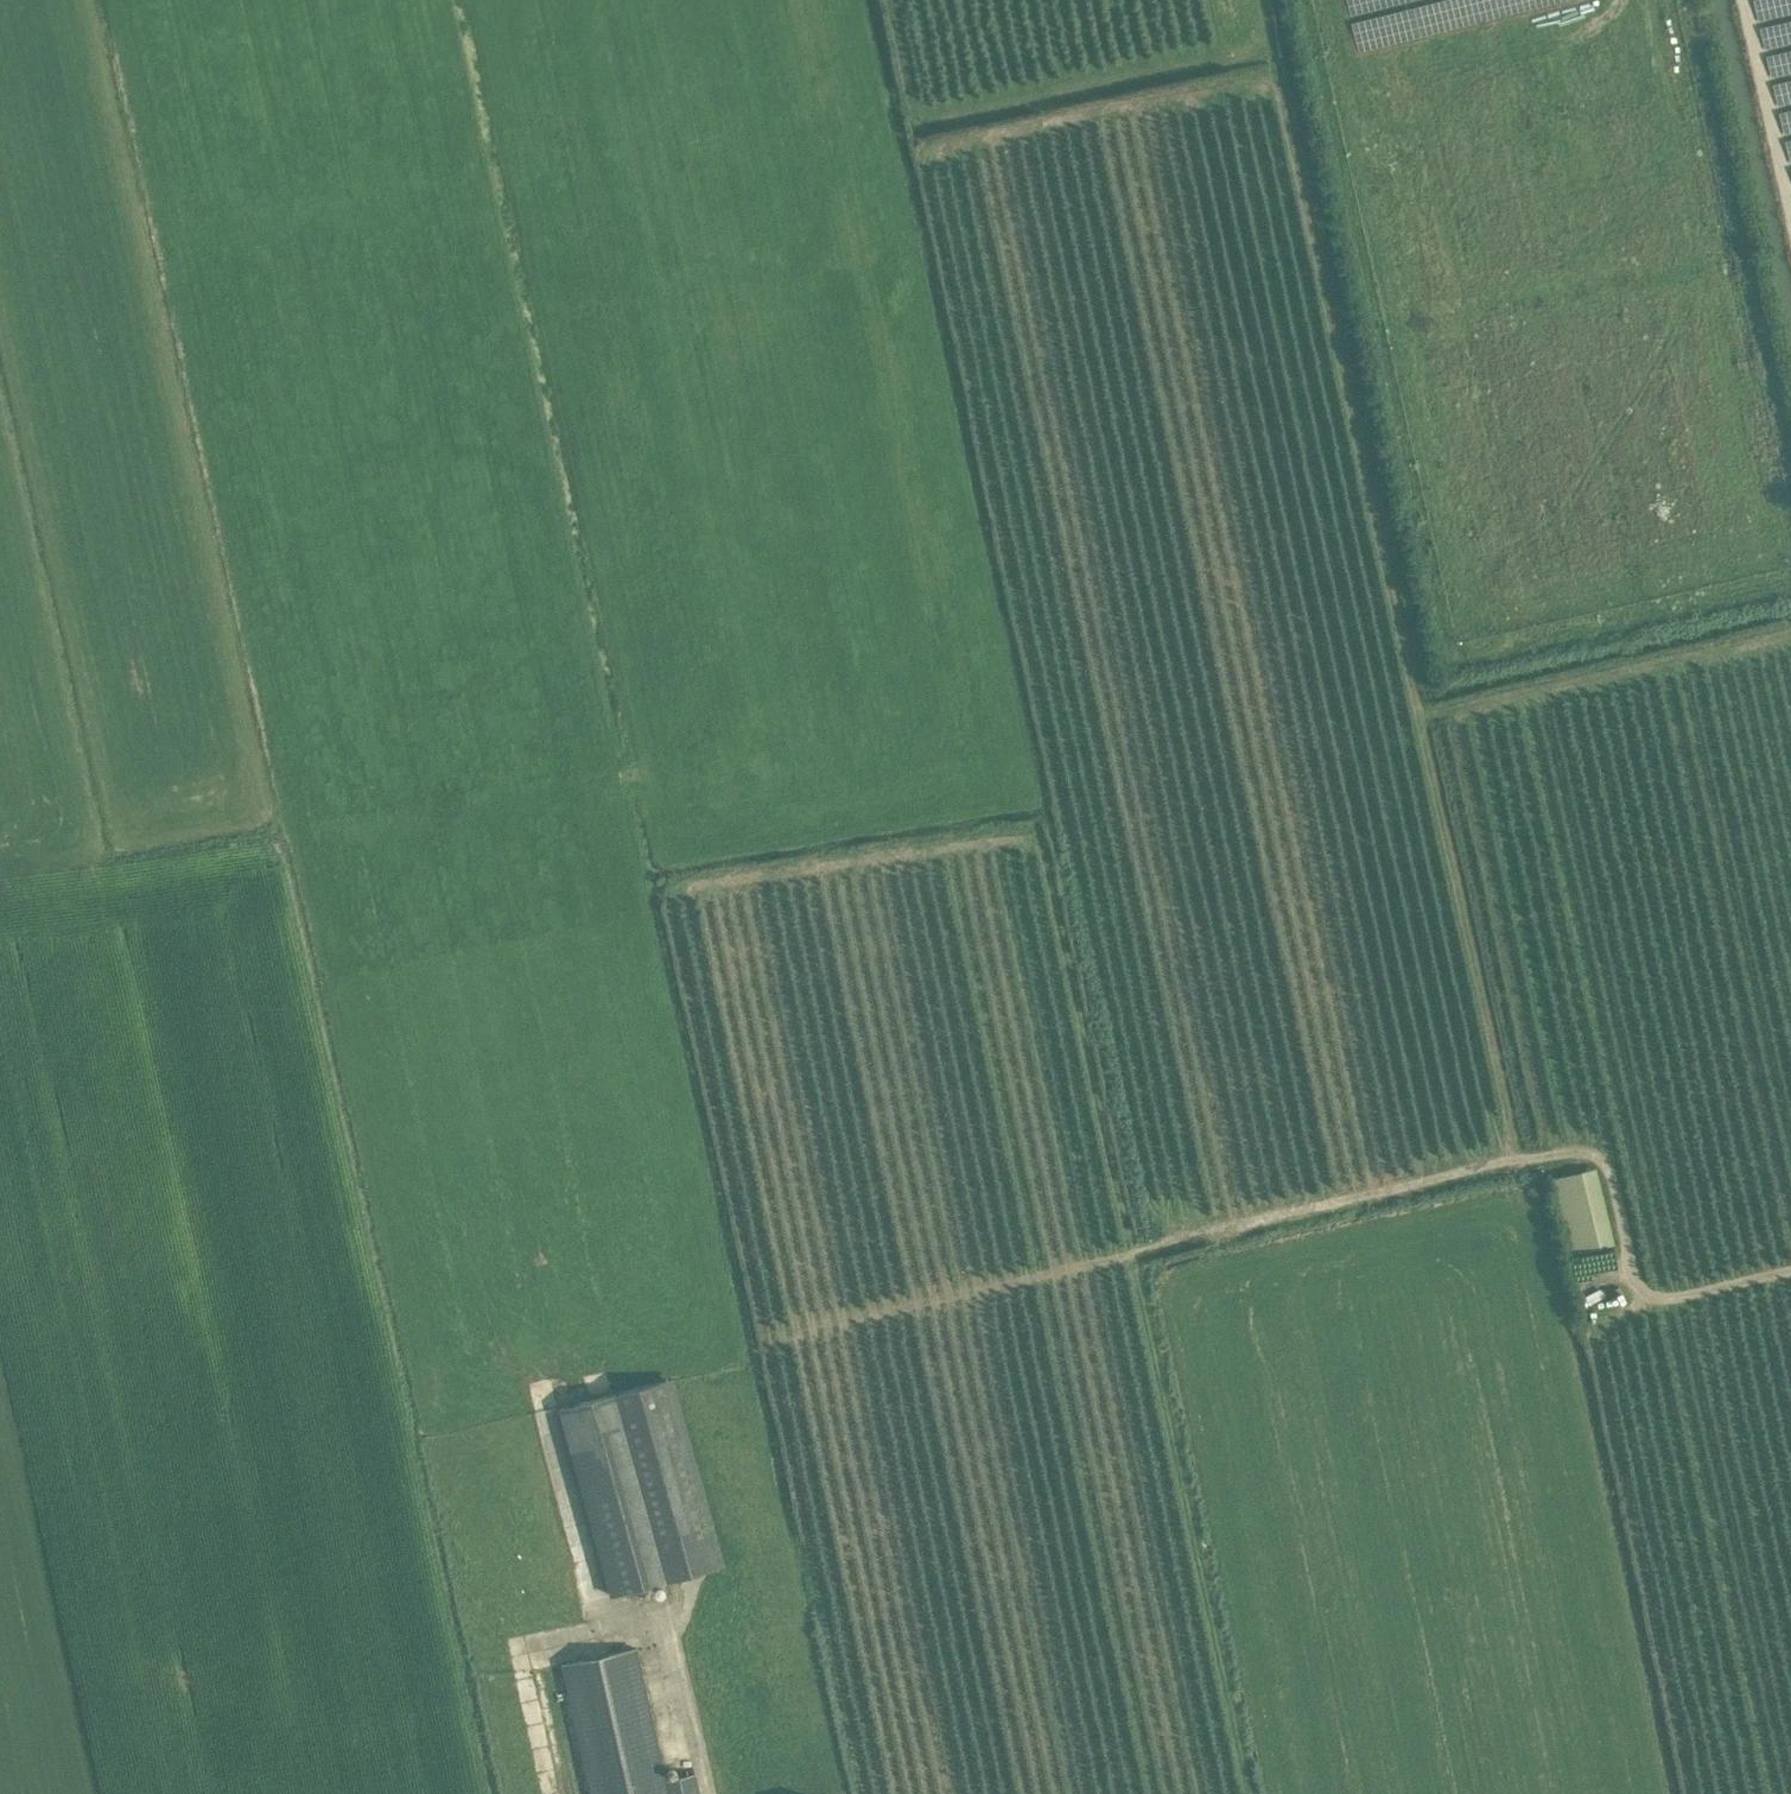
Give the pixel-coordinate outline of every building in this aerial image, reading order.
[(1620,1241),(1600,1165),(1555,1177),(1575,1252),(1620,1241)] [(725,1564),(673,1376),(559,1407),(611,1596),(725,1564)] [(638,1647),(561,1663),(591,1793),(701,1793),(696,1773),(668,1778),(638,1647)]
